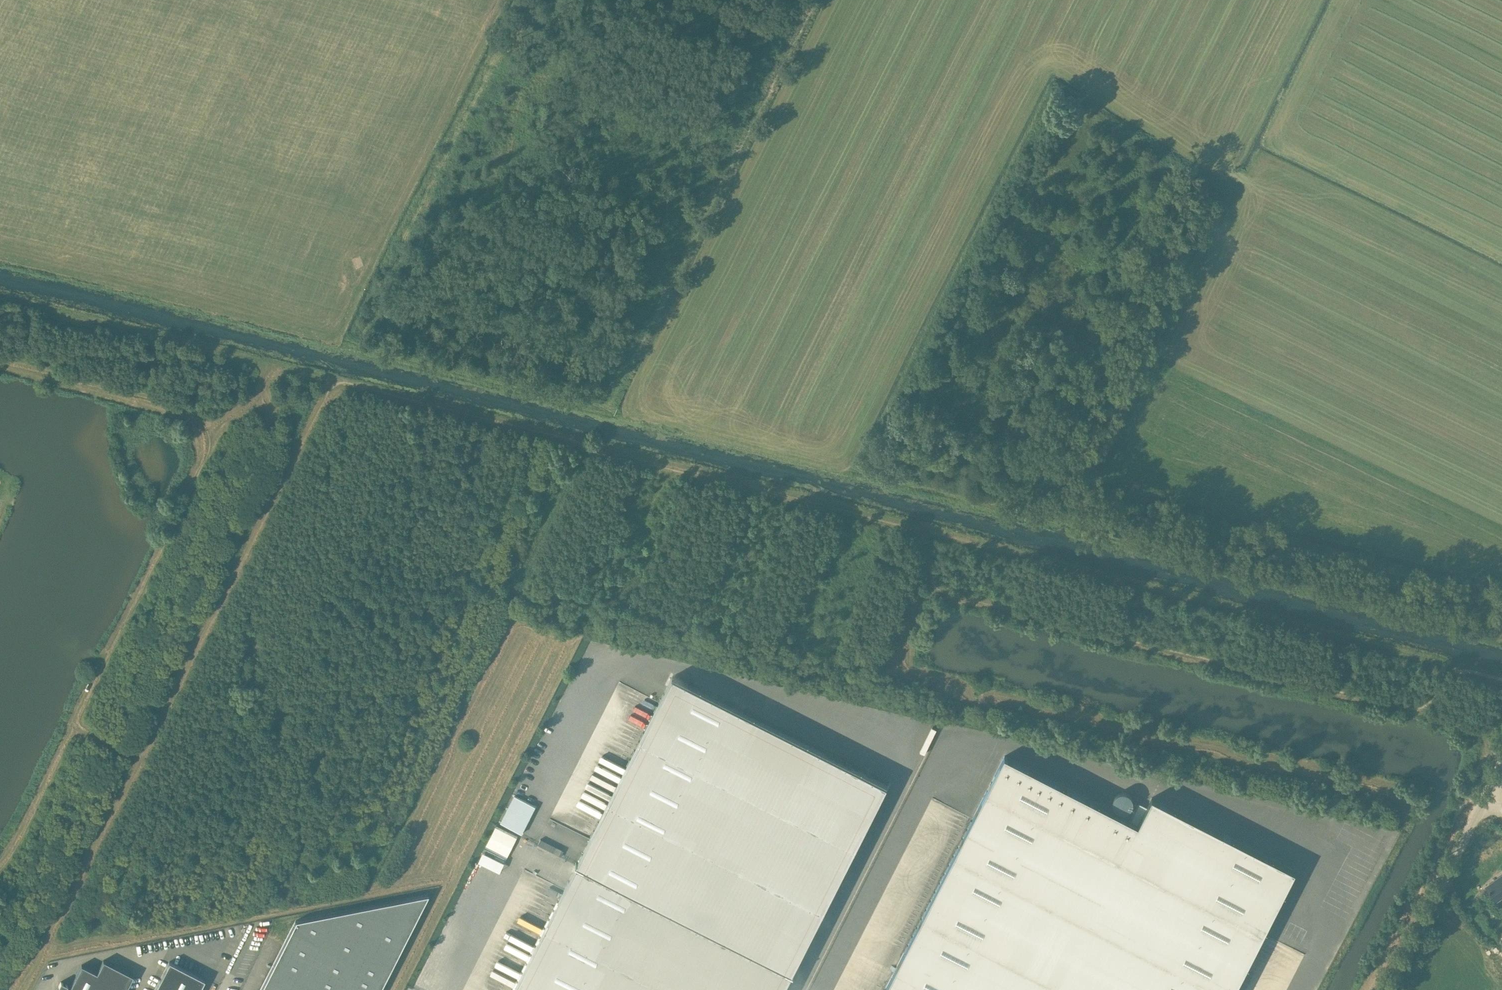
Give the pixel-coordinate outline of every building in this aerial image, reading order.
[(673,676),(513,989),(783,989),(887,785),(673,676)] [(1005,755),(884,989),(1234,989),(1295,870),(1152,797),(1147,806),(1138,802),(1129,819),(1005,755)] [(1133,803),(1133,802),(1133,800),(1132,798),(1132,796),(1130,795),(1129,793),(1127,792),(1126,792),(1124,791),(1122,791),(1120,792),(1118,792),(1117,793),(1115,795),(1114,796),(1113,798),(1113,800),(1113,801),(1113,803),(1113,805),(1114,807),(1115,808),(1117,810),(1118,811),(1120,811),(1122,812),(1124,812),(1126,811),(1127,811),(1129,810),(1130,808),(1132,807),(1132,805),(1133,803)] [(514,794),(501,822),(524,833),(537,804),(514,794)] [(502,870),(517,834),(495,824),(480,861),(502,870)] [(1369,852),(1370,851),(1376,854),(1381,845),(1366,838),(1361,848),(1369,852)] [(560,853),(562,847),(540,839),(538,845),(560,853)] [(1486,887),(1496,901),(1501,897),(1501,874),(1493,881),(1494,881),(1486,887)] [(428,894),(295,920),(260,989),(379,989),(428,894)] [(103,960),(97,972),(81,964),(70,987),(68,986),(68,985),(61,981),(56,989),(125,989),(133,975),(103,960)] [(205,979),(169,961),(154,989),(199,989),(205,979)]
